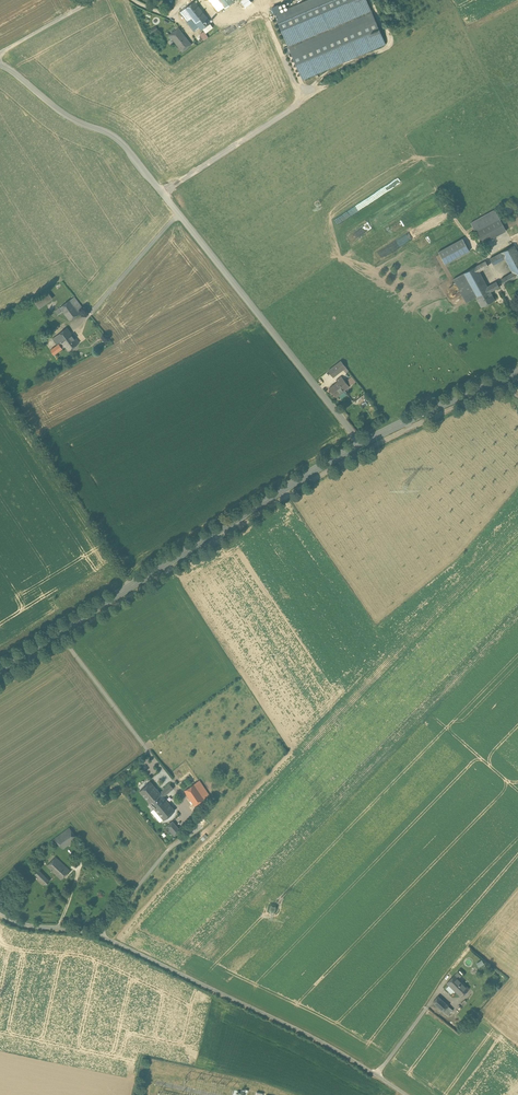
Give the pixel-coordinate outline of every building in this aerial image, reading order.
[(195,0),(194,0),(181,11),(194,27),(198,24),(202,29),(212,21),(195,0)] [(219,10),(228,2),(231,0),(211,0),(219,10)] [(303,80),(386,44),(367,0),(305,0),(275,13),(303,80)] [(191,44),(178,28),(170,35),(183,51),(191,44)] [(200,33),(204,40),(209,37),(205,30),(200,33)] [(513,213),(513,210),(513,207),(511,205),(509,204),(507,203),(504,204),(502,205),(500,207),(500,210),(500,213),(502,215),(504,216),(507,217),(509,216),(512,215),(513,213)] [(494,210),(469,223),(474,232),(498,219),(494,210)] [(498,219),(474,232),(481,244),(505,231),(498,219)] [(462,238),(438,251),(445,264),(469,251),(462,238)] [(500,280),(503,285),(517,277),(517,255),(513,247),(489,260),(492,266),(504,260),(512,274),(500,280)] [(484,262),(475,267),(478,272),(487,267),(484,262)] [(478,272),(475,267),(462,274),(475,298),(476,300),(489,292),(486,288),(478,272)] [(475,298),(462,274),(452,280),(465,304),(475,298)] [(495,283),(486,288),(489,292),(498,287),(495,283)] [(47,291),(33,301),(39,308),(52,298),(47,291)] [(489,292),(476,300),(481,308),(494,301),(489,292)] [(74,297),(60,307),(63,312),(69,320),(84,310),(74,297)] [(67,328),(57,335),(62,342),(65,346),(68,351),(79,343),(76,338),(75,339),(67,328)] [(57,335),(52,338),(57,345),(62,342),(57,335)] [(57,345),(50,350),(54,355),(65,346),(62,342),(57,345)] [(341,361),(335,366),(337,369),(331,373),(333,376),(346,367),(341,361)] [(338,382),(329,388),(336,397),(349,386),(341,376),(336,380),(338,382)] [(160,794),(150,782),(139,791),(149,803),(160,794)] [(210,797),(199,782),(195,785),(205,800),(210,797)] [(170,785),(160,794),(164,798),(173,790),(170,785)] [(195,785),(184,792),(194,808),(205,800),(195,785)] [(164,798),(160,794),(149,803),(154,809),(163,820),(164,821),(175,811),(164,798)] [(160,822),(163,820),(154,809),(151,812),(160,822)] [(182,832),(173,823),(167,828),(175,837),(182,832)] [(69,828),(55,839),(63,850),(77,839),(69,828)] [(70,870),(57,857),(48,866),(61,879),(70,870)] [(50,880),(40,869),(36,874),(46,884),(50,880)] [(457,979),(454,976),(446,984),(449,986),(454,991),(460,997),(468,989),(457,979)] [(454,991),(449,986),(445,989),(451,994),(454,991)] [(448,1006),(438,997),(433,1002),(443,1011),(448,1006)] [(452,1010),(448,1006),(443,1011),(448,1016),(452,1010)]
